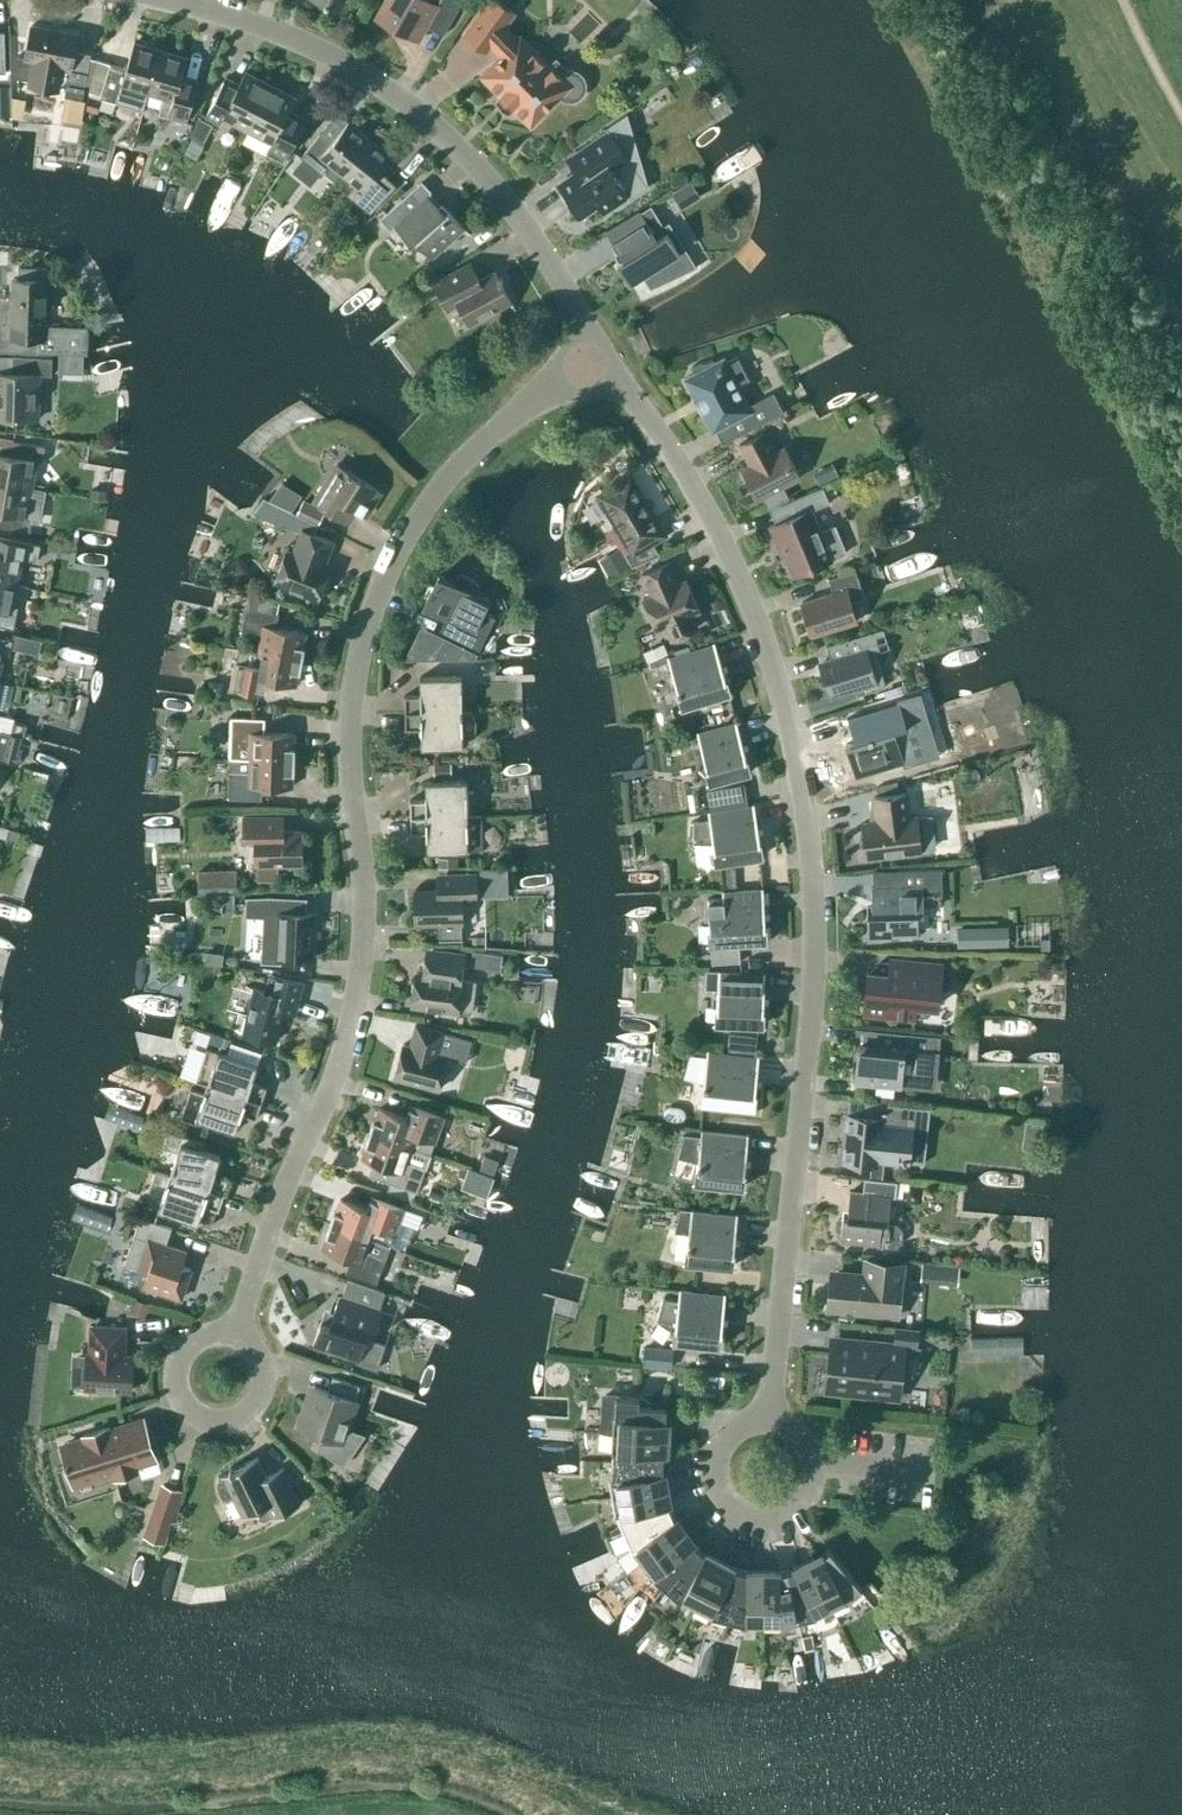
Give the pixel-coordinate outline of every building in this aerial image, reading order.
[(349,0),(320,0),(325,2),(324,4),(328,5),(329,4),(345,11),(349,0)] [(376,16),(419,40),(427,26),(444,35),(464,0),(385,0),(376,16)] [(504,28),(514,13),(496,0),(490,0),(465,34),(487,50),(492,43),(502,53),(480,75),(500,95),(496,99),(507,110),(511,106),(531,126),(560,97),(565,100),(571,100),(577,99),(582,94),(585,89),(585,83),(582,77),(577,73),(572,71),(569,71),(556,57),(549,64),(521,35),(516,40),(504,28)] [(82,100),(91,54),(74,51),(77,34),(31,25),(25,57),(17,56),(17,78),(66,87),(64,96),(82,100)] [(148,93),(161,49),(134,41),(126,69),(110,64),(100,98),(128,106),(133,89),(148,93)] [(161,49),(148,93),(164,98),(159,114),(185,122),(194,89),(180,85),(188,57),(161,49)] [(246,130),(270,85),(245,72),(237,88),(224,81),(206,116),(220,123),(222,118),(246,130)] [(270,85),(246,130),(271,143),(266,153),(284,162),(304,123),(287,114),(296,99),(270,85)] [(0,86),(0,117),(8,117),(11,117),(11,102),(10,86),(9,86),(7,86),(0,86)] [(631,123),(646,112),(638,100),(623,111),(631,123)] [(203,143),(213,124),(199,117),(189,135),(203,143)] [(320,134),(301,157),(322,174),(330,164),(342,174),(371,139),(349,121),(331,143),(320,134)] [(577,172),(559,184),(579,215),(597,203),(604,212),(629,195),(631,197),(642,189),(642,188),(647,185),(629,159),(610,131),(568,159),(577,172)] [(371,139),(342,174),(355,184),(347,194),(371,213),(397,186),(381,171),(393,156),(371,139)] [(681,210),(701,197),(690,180),(670,193),(681,210)] [(402,199),(381,218),(391,230),(395,226),(414,248),(419,243),(431,257),(464,228),(449,211),(445,214),(428,195),(411,210),(402,199)] [(641,212),(607,234),(623,260),(617,264),(619,266),(619,267),(630,284),(643,276),(644,278),(643,278),(644,279),(655,277),(664,274),(669,272),(673,270),(677,267),(680,262),(677,257),(676,255),(680,252),(667,232),(663,225),(651,206),(641,212)] [(471,262),(433,282),(448,310),(459,304),(470,324),(511,301),(500,281),(503,279),(501,276),(498,278),(495,271),(480,279),(471,262)] [(47,267),(18,266),(18,278),(13,278),(13,284),(12,284),(12,311),(0,310),(0,317),(0,351),(58,353),(83,353),(87,354),(88,326),(45,325),(46,301),(55,301),(56,281),(47,281),(47,267)] [(462,368),(476,365),(473,351),(459,354),(462,368)] [(58,353),(58,372),(83,373),(83,353),(58,353)] [(39,418),(40,375),(52,375),(52,357),(13,356),(12,373),(0,373),(0,417),(39,418)] [(696,372),(685,378),(695,398),(694,398),(701,412),(702,411),(713,430),(717,428),(741,415),(748,429),(782,411),(773,394),(749,407),(737,384),(748,379),(736,357),(726,362),(724,358),(714,363),(712,360),(692,366),(692,368),(694,367),(696,372)] [(766,431),(740,445),(750,465),(742,469),(758,499),(763,496),(769,508),(790,497),(783,486),(799,477),(784,447),(776,451),(766,431)] [(32,488),(37,460),(42,461),(45,446),(7,440),(4,454),(0,454),(0,482),(32,488)] [(348,471),(337,464),(314,502),(347,523),(355,510),(365,516),(381,491),(352,473),(351,470),(348,471)] [(634,570),(660,555),(652,542),(665,535),(630,476),(598,495),(632,553),(626,556),(634,570)] [(32,488),(0,482),(0,526),(30,531),(33,516),(28,516),(32,488)] [(821,531),(812,510),(829,502),(823,487),(792,500),(798,514),(769,526),(777,547),(781,545),(793,575),(832,559),(832,558),(845,553),(834,525),(821,531)] [(90,489),(89,498),(106,499),(107,490),(90,489)] [(318,525),(325,509),(303,499),(296,514),(318,525)] [(324,565),(334,542),(302,529),(293,553),(287,550),(274,582),(318,599),(330,567),(324,565)] [(17,585),(22,557),(37,560),(40,545),(0,536),(0,581),(17,585)] [(669,562),(642,574),(651,595),(643,599),(657,630),(665,626),(671,639),(697,627),(692,614),(700,611),(686,580),(678,583),(669,562)] [(812,635),(856,621),(850,601),(864,597),(856,570),(828,579),(833,593),(802,602),(812,635)] [(473,592),(477,583),(460,574),(455,583),(439,575),(424,605),(446,616),(440,630),(479,649),(495,617),(484,611),(490,600),(473,592)] [(17,585),(0,581),(0,625),(14,628),(17,613),(11,612),(17,585)] [(248,596),(246,607),(272,612),(274,601),(248,596)] [(259,651),(303,659),(305,647),(303,646),(306,633),(271,627),(274,613),(272,612),(246,607),(241,635),(261,638),(259,651)] [(23,627),(21,638),(42,642),(44,631),(23,627)] [(831,661),(821,664),(830,694),(856,687),(858,694),(884,686),(878,666),(874,651),(889,647),(888,643),(883,628),(868,633),(840,641),(826,645),(831,661)] [(3,654),(9,655),(12,640),(0,637),(0,669),(3,654)] [(683,707),(730,692),(714,642),(667,657),(669,663),(683,707)] [(259,651),(239,647),(231,687),(259,693),(262,679),(296,685),(299,672),(300,672),(303,659),(259,651)] [(666,657),(648,663),(650,669),(668,663),(669,663),(667,657),(666,657)] [(424,672),(446,672),(446,658),(424,659),(424,672)] [(405,712),(462,711),(461,676),(420,677),(420,695),(404,696),(405,712)] [(905,683),(895,686),(897,693),(907,690),(905,683)] [(217,700),(217,708),(231,709),(232,700),(217,700)] [(855,777),(904,762),(901,752),(909,736),(899,703),(848,718),(855,741),(845,744),(855,777)] [(468,710),(462,711),(405,712),(405,729),(421,729),(421,747),(463,746),(463,737),(471,737),(479,728),(479,721),(468,710)] [(230,758),(295,760),(295,747),(294,747),(294,734),(259,733),(260,718),(231,717),(230,758)] [(710,782),(749,771),(736,721),(697,732),(710,782)] [(13,722),(11,732),(25,735),(27,725),(13,722)] [(20,743),(0,739),(0,760),(15,764),(20,743)] [(294,773),(295,760),(230,758),(228,798),(256,799),(257,785),(292,787),(293,773),(294,773)] [(433,777),(451,777),(451,763),(432,764),(433,777)] [(410,817),(467,815),(467,780),(425,781),(425,800),(410,800),(410,817)] [(744,783),(707,790),(710,811),(731,807),(748,805),(744,783)] [(909,817),(906,793),(874,797),(877,821),(862,823),(863,830),(859,835),(860,846),(865,850),(866,857),(921,850),(936,848),(932,814),(909,817)] [(716,863),(762,855),(754,804),(748,805),(731,807),(710,811),(708,811),(709,819),(694,821),(694,842),(713,843),(716,863)] [(467,815),(410,817),(410,833),(426,833),(426,851),(468,850),(482,850),(481,815),(467,815)] [(283,831),(282,816),(244,817),(244,832),(254,832),(255,865),(258,865),(258,879),(277,879),(277,865),(302,864),(301,830),(283,831)] [(438,857),(438,867),(458,867),(458,857),(438,857)] [(484,883),(496,883),(496,866),(483,867),(484,883)] [(735,867),(724,868),(725,889),(736,888),(735,867)] [(872,913),(867,913),(868,936),(900,935),(900,938),(911,937),(911,935),(918,934),(917,913),(923,913),(923,904),(942,904),(941,869),(897,870),(897,886),(874,887),(871,887),(872,913)] [(462,939),(462,901),(476,901),(475,874),(447,874),(447,889),(415,890),(415,924),(439,923),(440,940),(462,939)] [(212,876),(209,876),(209,892),(212,892),(237,892),(236,876),(212,876)] [(766,940),(763,888),(761,888),(761,890),(724,892),(723,890),(722,890),(722,898),(707,899),(705,919),(707,919),(708,945),(711,963),(740,962),(739,941),(766,940)] [(223,896),(223,913),(233,913),(233,893),(223,893),(223,896)] [(246,897),(246,898),(248,898),(247,914),(265,915),(263,961),(261,961),(261,962),(281,963),(281,962),(279,962),(279,958),(312,960),(314,913),(304,913),(305,899),(307,899),(307,898),(269,896),(246,897)] [(993,926),(957,927),(957,947),(994,946),(993,926)] [(460,978),(463,953),(433,949),(431,964),(419,962),(417,972),(416,972),(411,1006),(457,1012),(458,1011),(471,1013),(475,981),(462,979),(462,978),(460,978)] [(472,950),(470,965),(485,968),(488,952),(472,950)] [(205,951),(204,962),(222,964),(223,953),(205,951)] [(938,1005),(942,963),(890,958),(889,974),(867,972),(863,1014),(914,1019),(915,1015),(923,1016),(927,1015),(931,1013),(932,1009),(932,1005),(938,1005)] [(720,972),(720,970),(718,970),(718,972),(707,971),(707,988),(718,988),(716,1022),(763,1024),(765,972),(763,972),(763,974),(720,972)] [(295,1013),(303,982),(270,975),(266,991),(246,986),(246,987),(254,989),(247,1016),(239,1014),(235,1030),(243,1032),(243,1033),(276,1041),(284,1010),(295,1013)] [(438,1053),(444,1032),(416,1024),(410,1046),(403,1044),(394,1077),(439,1089),(448,1056),(438,1053)] [(856,1072),(855,1080),(936,1088),(936,1087),(940,1036),(870,1029),(869,1046),(858,1045),(858,1052),(855,1051),(853,1072),(856,1072)] [(211,1033),(208,1042),(227,1048),(230,1040),(211,1033)] [(729,1034),(727,1052),(755,1055),(756,1037),(729,1034)] [(968,1041),(968,1060),(977,1060),(978,1040),(968,1039),(968,1041)] [(207,1085),(261,1103),(267,1087),(252,1082),(258,1065),(218,1052),(206,1048),(195,1081),(207,1085)] [(754,1107),(759,1055),(755,1055),(727,1052),(707,1050),(706,1057),(691,1056),(686,1076),(704,1081),(701,1102),(754,1107)] [(256,1118),(261,1103),(207,1085),(204,1092),(190,1087),(180,1117),(196,1122),(197,1118),(235,1131),(241,1114),(256,1118)] [(871,1164),(870,1179),(882,1180),(885,1159),(908,1161),(911,1133),(927,1135),(930,1108),(850,1100),(848,1114),(843,1161),(871,1164)] [(373,1120),(369,1134),(411,1148),(412,1147),(431,1154),(444,1116),(417,1106),(410,1104),(405,1117),(379,1108),(375,1121),(373,1120)] [(167,1131),(162,1146),(178,1151),(170,1176),(224,1194),(229,1178),(214,1173),(220,1156),(200,1149),(202,1143),(203,1143),(204,1142),(165,1129),(165,1130),(167,1131)] [(743,1186),(748,1135),(701,1130),(700,1137),(685,1136),(680,1156),(698,1160),(696,1182),(743,1186)] [(366,1145),(362,1158),(373,1162),(395,1170),(390,1183),(417,1193),(426,1167),(407,1160),(411,1148),(369,1134),(365,1145),(366,1145)] [(155,1171),(152,1181),(156,1182),(166,1186),(158,1209),(198,1223),(198,1222),(210,1226),(215,1214),(210,1212),(212,1207),(216,1209),(219,1209),(224,1194),(170,1176),(155,1171)] [(895,1196),(897,1181),(882,1180),(870,1179),(864,1178),(863,1193),(850,1191),(847,1217),(842,1217),(840,1239),(877,1243),(877,1246),(895,1248),(901,1242),(902,1229),(897,1223),(888,1222),(890,1196),(895,1196)] [(915,1205),(922,1200),(922,1192),(917,1185),(909,1185),(903,1189),(902,1198),(907,1204),(915,1205)] [(329,1226),(390,1248),(405,1208),(378,1198),(373,1211),(341,1199),(336,1212),(334,1211),(329,1226)] [(737,1214),(691,1210),(691,1211),(681,1210),(676,1231),(689,1232),(686,1262),(732,1266),(737,1214)] [(181,1299),(191,1269),(181,1265),(186,1252),(166,1245),(171,1228),(140,1218),(120,1278),(143,1286),(181,1299)] [(376,1284),(390,1248),(329,1226),(325,1235),(327,1236),(322,1248),(355,1261),(350,1274),(376,1284)] [(900,1281),(902,1264),(867,1261),(866,1276),(836,1273),(833,1307),(875,1312),(877,1315),(883,1315),(886,1313),(892,1313),(895,1281),(900,1281)] [(932,1264),(930,1282),(945,1283),(946,1265),(945,1264),(932,1264)] [(379,1310),(385,1292),(348,1279),(342,1297),(339,1296),(329,1324),(320,1321),(313,1344),(358,1359),(357,1363),(358,1363),(377,1369),(386,1343),(373,1339),(382,1311),(379,1310)] [(720,1345),(725,1293),(679,1289),(678,1300),(663,1298),(657,1319),(675,1324),(674,1340),(720,1345)] [(144,1321),(149,1304),(134,1299),(128,1316),(144,1321)] [(123,1355),(125,1328),(92,1326),(90,1353),(86,1353),(85,1387),(131,1390),(133,1356),(123,1355)] [(918,1347),(919,1329),(894,1326),(893,1344),(835,1338),(830,1383),(855,1386),(860,1392),(865,1392),(871,1387),(896,1390),(901,1345),(918,1347)] [(671,1368),(673,1347),(645,1344),(643,1366),(671,1368)] [(310,1384),(295,1427),(325,1437),(320,1450),(344,1466),(365,1434),(349,1429),(358,1401),(355,1400),(359,1386),(332,1377),(328,1391),(310,1384)] [(612,1432),(666,1435),(667,1424),(665,1423),(666,1406),(639,1404),(639,1396),(614,1395),(614,1392),(602,1391),(599,1431),(612,1431),(612,1432)] [(155,1458),(143,1421),(110,1431),(109,1427),(83,1435),(84,1439),(63,1446),(75,1484),(113,1471),(115,1477),(137,1470),(135,1464),(155,1458)] [(665,1447),(666,1435),(612,1432),(611,1450),(613,1450),(612,1461),(663,1464),(664,1447),(665,1447)] [(265,1476),(257,1459),(258,1458),(258,1457),(234,1468),(230,1467),(229,1471),(221,1475),(221,1476),(223,1475),(242,1515),(241,1515),(241,1517),(255,1510),(259,1518),(264,1520),(270,1517),(271,1518),(300,1504),(300,1502),(298,1503),(282,1470),(283,1469),(283,1468),(265,1476)] [(662,1476),(663,1464),(612,1461),(611,1478),(609,1479),(613,1496),(666,1487),(664,1475),(662,1476)] [(162,1540),(179,1491),(163,1485),(146,1535),(162,1540)] [(624,1530),(671,1510),(666,1499),(668,1499),(666,1487),(613,1496),(616,1514),(617,1513),(624,1530)] [(640,1561),(684,1529),(677,1520),(675,1521),(671,1510),(624,1530),(631,1546),(630,1547),(640,1561)] [(666,1586),(699,1547),(690,1540),(691,1539),(684,1529),(640,1561),(651,1576),(652,1575),(666,1586)] [(695,1606),(719,1559),(708,1554),(708,1555),(699,1547),(666,1586),(680,1596),(679,1598),(695,1606)] [(808,1560),(832,1608),(848,1601),(847,1599),(862,1587),(830,1548),(820,1556),(819,1555),(808,1560)] [(728,1618),(740,1569),(729,1566),(729,1565),(719,1559),(695,1606),(710,1615),(711,1614),(728,1618)] [(816,1616),(832,1608),(808,1560),(798,1565),(798,1566),(787,1569),(798,1619),(815,1615),(816,1616)] [(763,1624),(764,1570),(752,1570),(752,1571),(740,1569),(728,1618),(745,1622),(745,1624),(763,1624)] [(781,1623),(798,1619),(787,1569),(775,1572),(775,1570),(764,1570),(763,1624),(781,1624),(781,1623)]
